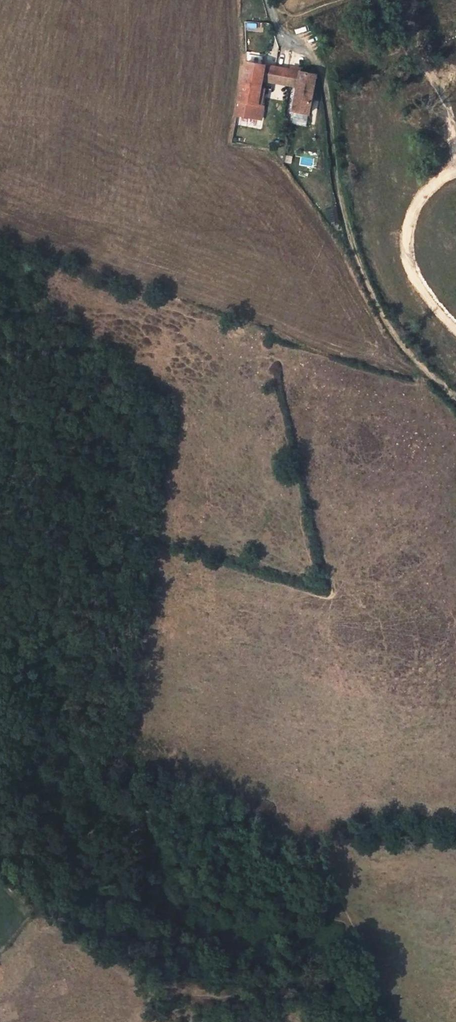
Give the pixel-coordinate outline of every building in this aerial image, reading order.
[(260,94),(262,80),(265,65),(247,62),(240,102),(250,103),(257,105),(258,105),(260,94)] [(301,72),(265,65),(262,80),(298,86),(301,72)] [(301,72),(298,86),(294,111),(310,114),(317,75),(301,72)]
